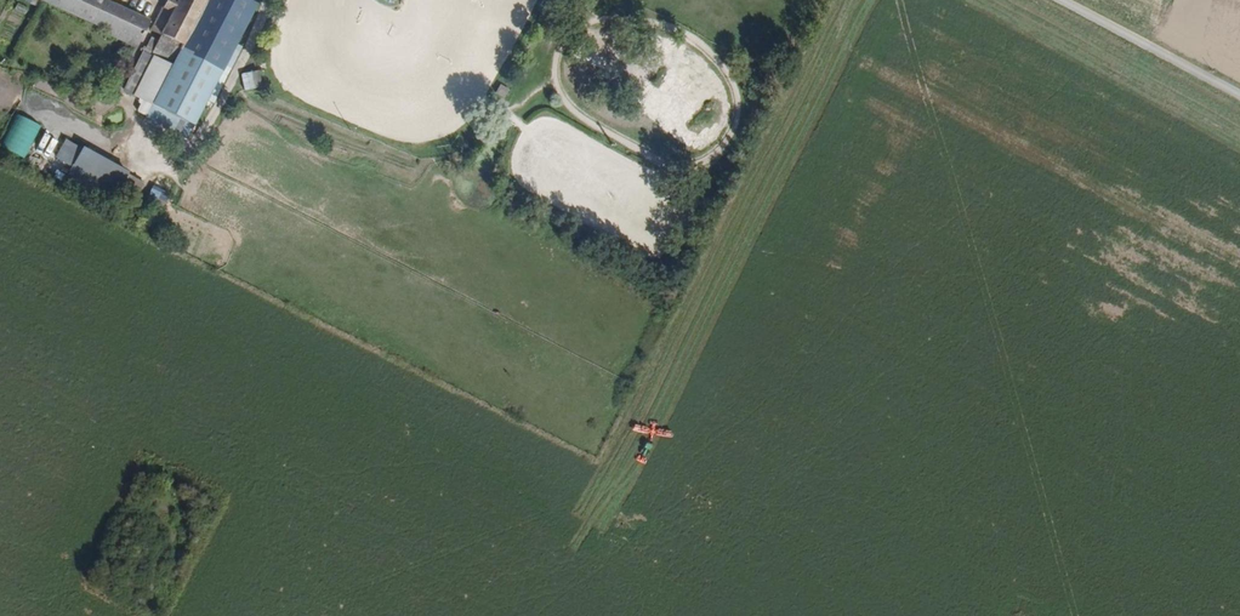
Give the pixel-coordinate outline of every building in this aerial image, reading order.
[(115,0),(51,0),(106,26),(105,29),(131,42),(144,14),(115,0)] [(248,7),(252,0),(162,0),(148,29),(157,34),(149,52),(164,60),(174,42),(179,46),(150,104),(190,123),(248,7)] [(260,70),(242,73),(245,89),(263,86),(260,70)] [(501,99),(506,90),(497,84),(492,94),(501,99)] [(4,149),(27,158),(41,124),(18,115),(4,149)] [(43,139),(35,155),(49,162),(57,146),(43,139)] [(65,184),(119,208),(128,189),(142,195),(149,179),(65,141),(56,160),(73,168),(65,184)] [(150,195),(167,203),(176,186),(159,178),(150,195)]
